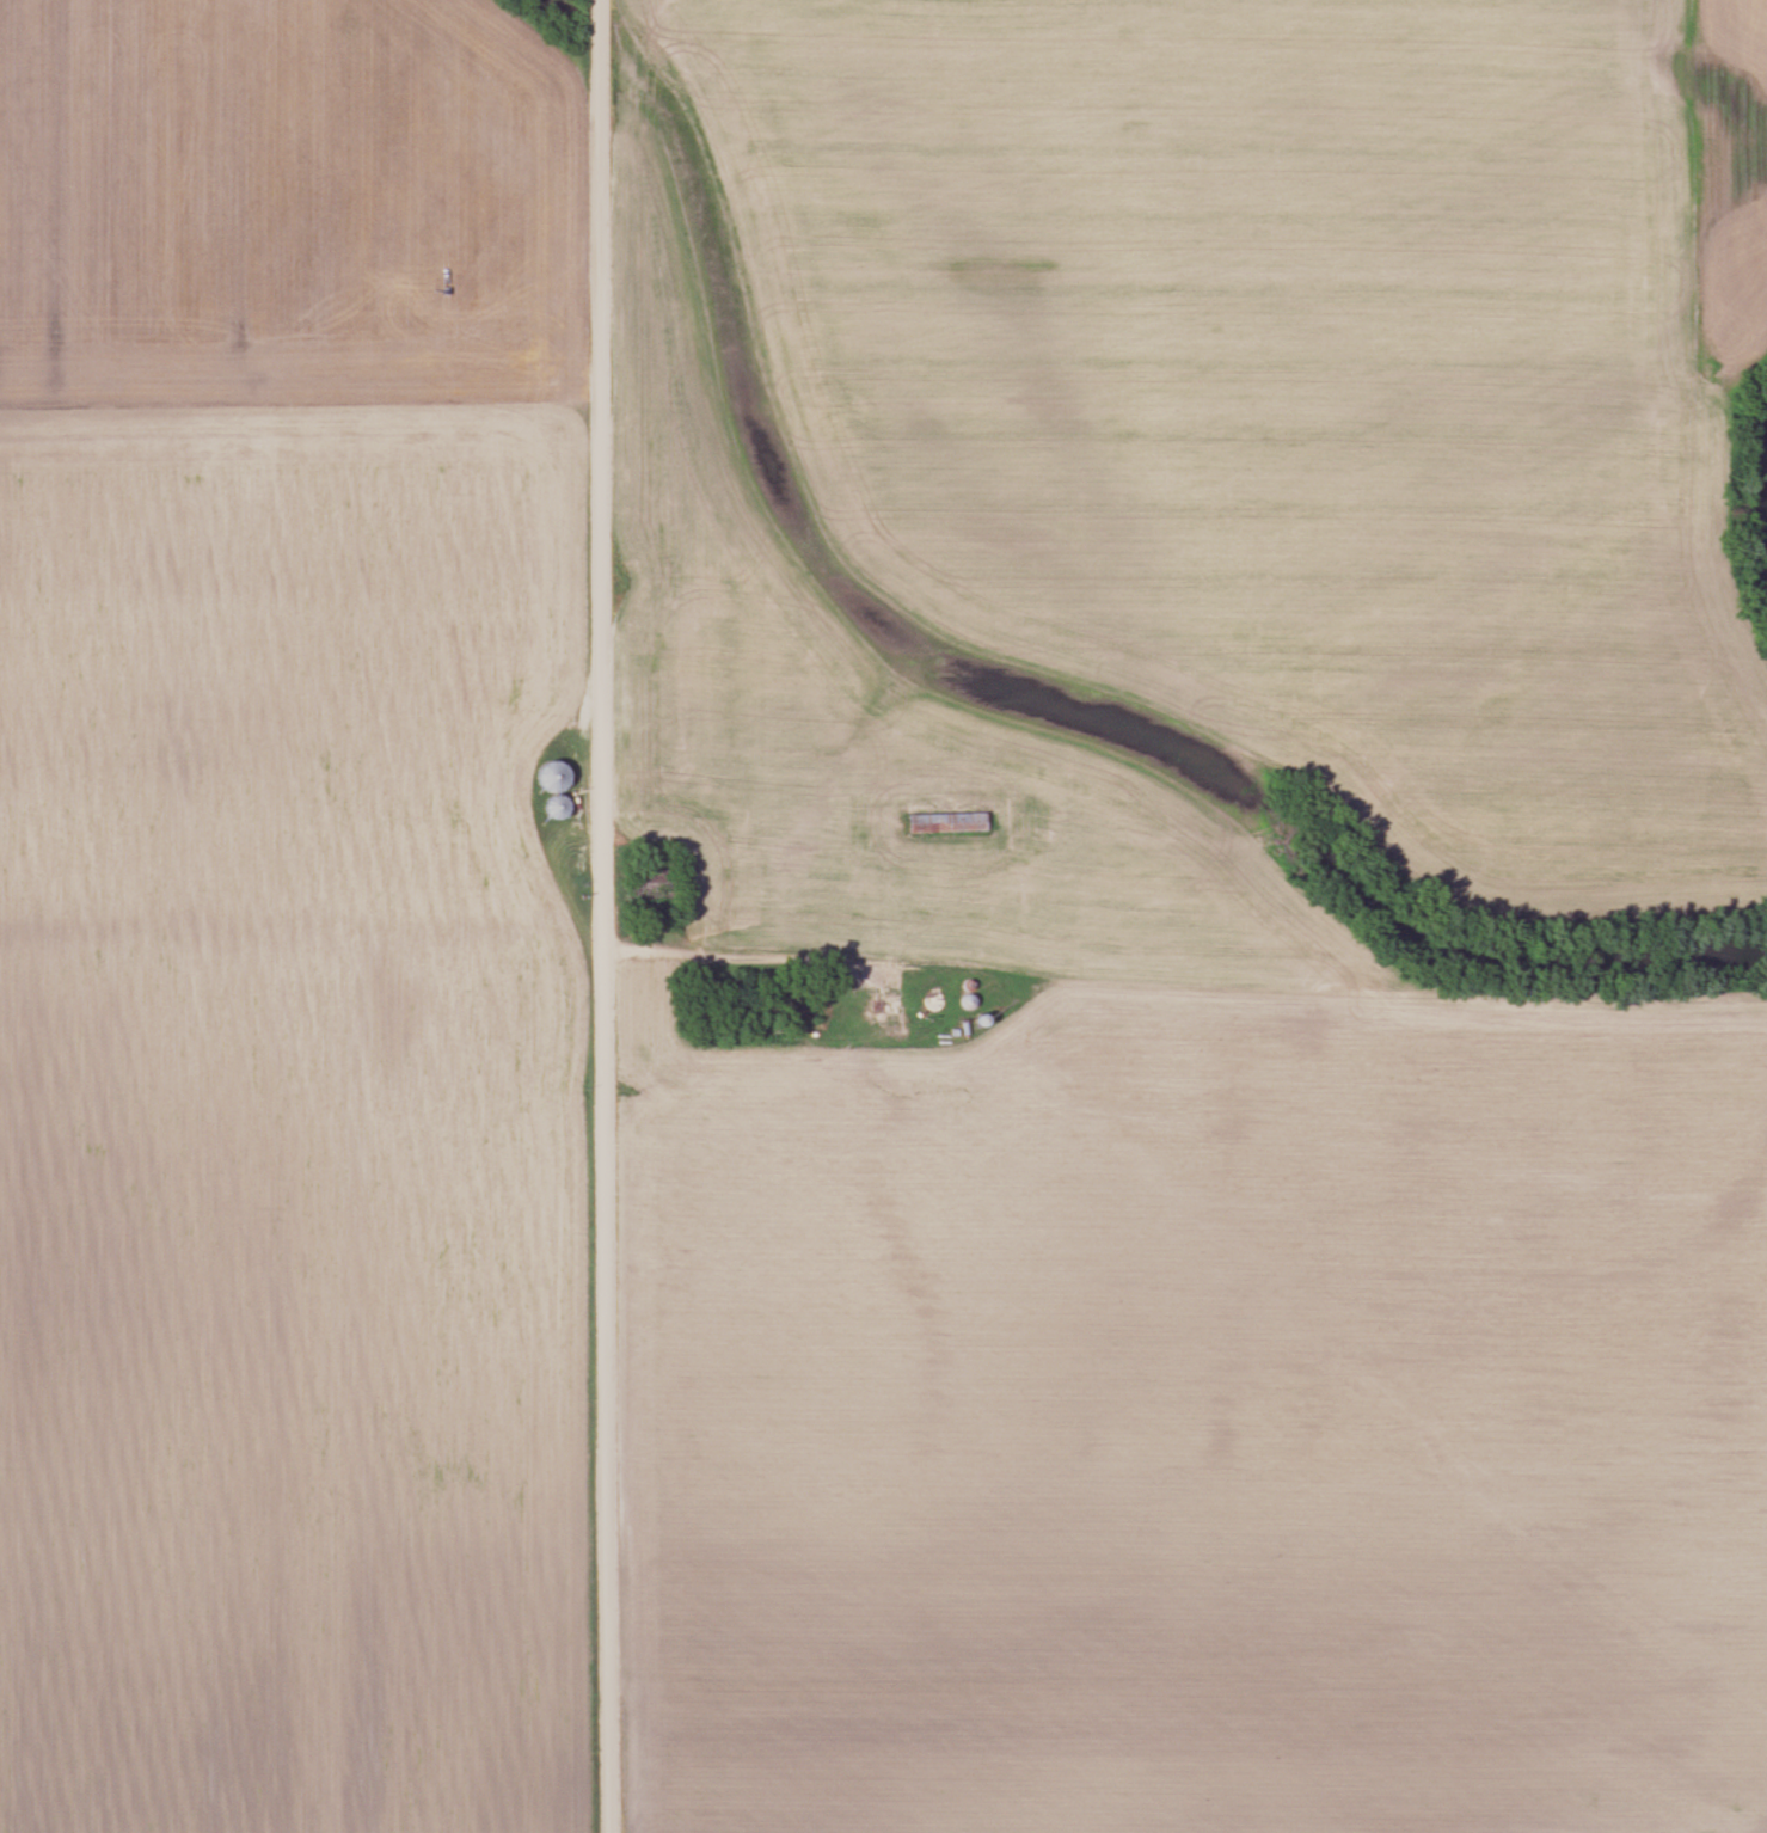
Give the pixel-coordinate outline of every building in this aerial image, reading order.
[(557,764),(530,764),(530,791),(557,791),(557,764)] [(900,833),(979,832),(979,814),(900,815),(900,833)] [(922,1010),(940,1007),(938,992),(920,995),(922,1010)]
